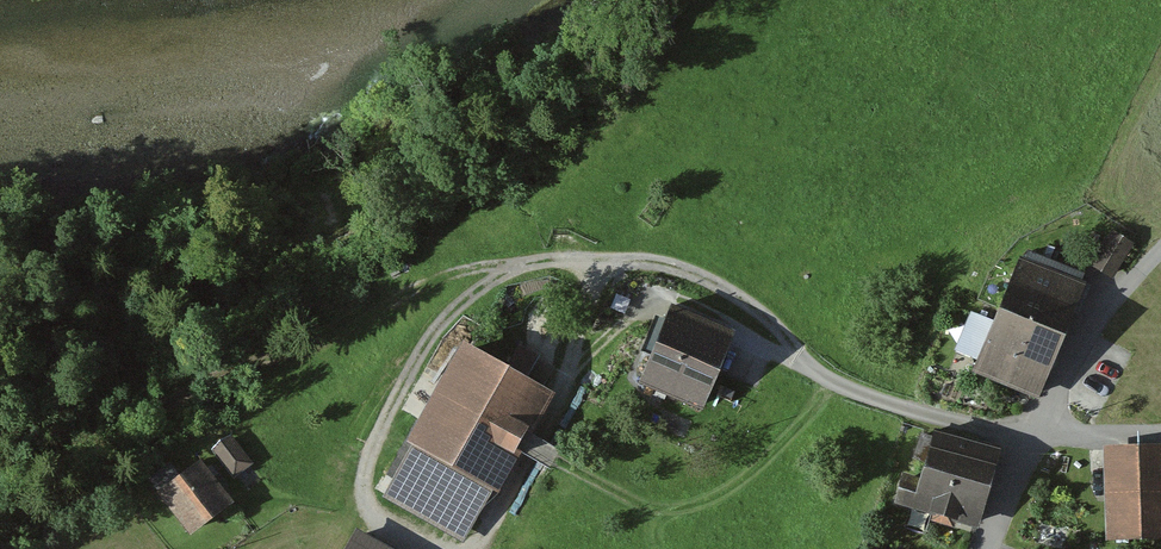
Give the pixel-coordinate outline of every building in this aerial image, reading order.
[(1134,242),(1112,229),(1091,264),(1113,277),(1134,242)] [(1085,282),(1021,255),(994,320),(970,310),(953,349),(976,358),(971,369),(1037,396),(1085,282)] [(734,346),(670,318),(640,388),(704,415),(734,346)] [(556,399),(464,345),(405,445),(412,449),(384,497),(463,544),(493,494),(498,497),(556,399)] [(1001,445),(934,426),(920,474),(903,469),(894,501),(978,525),(1001,445)] [(233,475),(252,461),(230,432),(211,446),(233,475)] [(1103,444),(1106,539),(1160,537),(1160,442),(1103,444)] [(192,448),(150,480),(188,530),(230,498),(192,448)] [(358,526),(344,548),(396,548),(358,526)]
